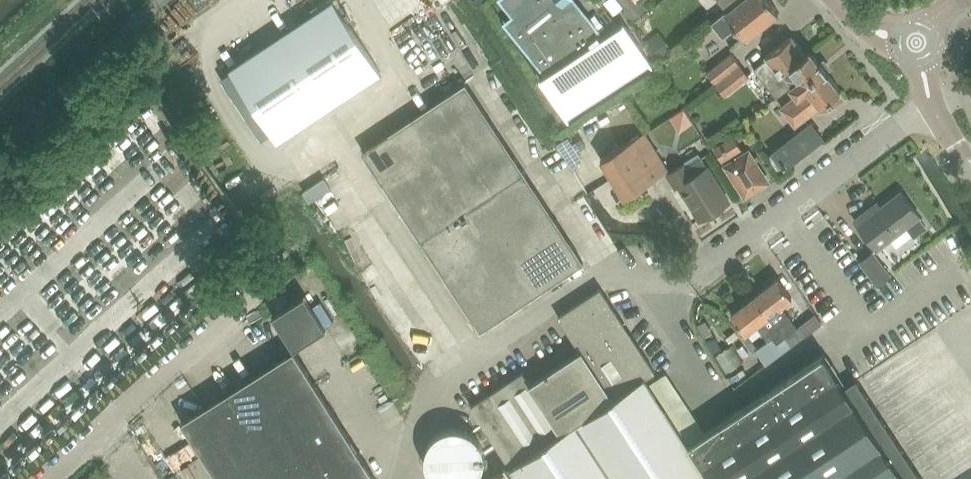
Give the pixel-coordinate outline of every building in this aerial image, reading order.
[(281,34),(230,68),(277,140),(329,106),(380,72),(333,0),(281,34)] [(540,76),(539,75),(539,76),(567,120),(568,119),(651,66),(652,67),(653,67),(625,22),(624,23),(624,24),(601,39),(598,35),(600,33),(574,0),(501,0),(513,15),(505,22),(546,73),(540,76)] [(633,20),(646,9),(639,1),(639,0),(618,0),(633,20)] [(722,35),(735,24),(745,36),(779,9),(771,0),(736,0),(735,1),(711,20),(722,35)] [(777,95),(791,84),(784,74),(786,72),(784,70),(806,53),(792,35),(765,56),(767,59),(756,68),(777,95)] [(786,72),(784,74),(791,84),(798,92),(782,105),(796,123),(828,98),(829,99),(834,95),(833,94),(841,88),(827,71),(828,70),(819,59),(811,50),(806,53),(784,70),(786,72)] [(731,52),(706,71),(715,82),(740,64),(731,52)] [(715,83),(725,95),(749,76),(740,64),(715,83)] [(384,183),(422,240),(480,329),(539,290),(583,262),(536,191),(465,83),(422,112),(363,151),(384,183)] [(773,144),(789,128),(770,109),(754,124),(773,144)] [(773,152),(785,167),(823,138),(811,123),(773,152)] [(655,150),(644,131),(601,157),(612,176),(655,150)] [(714,145),(721,157),(740,146),(733,134),(714,145)] [(655,150),(612,176),(624,195),(667,169),(655,150)] [(763,178),(757,168),(748,154),(728,166),(743,190),(763,178)] [(694,202),(702,216),(728,200),(701,157),(688,165),(686,161),(667,172),(676,186),(679,184),(691,203),(694,202)] [(925,226),(919,217),(920,216),(901,191),(881,206),(878,201),(855,219),(878,249),(907,227),(913,235),(925,226)] [(892,274),(873,251),(861,260),(879,284),(892,274)] [(755,295),(786,336),(798,326),(782,305),(793,297),(778,277),(755,295)] [(863,390),(856,379),(843,387),(823,356),(825,355),(824,353),(687,444),(648,384),(648,383),(644,378),(655,371),(600,288),(558,315),(582,350),(531,383),(523,370),(471,404),(510,464),(487,478),(921,478),(863,390)] [(294,348),(310,338),(326,328),(311,305),(304,294),(289,304),(272,315),(274,318),(294,348)] [(792,343),(786,336),(755,295),(732,312),(747,332),(758,323),(770,338),(758,348),(768,361),(792,343)] [(350,334),(338,343),(347,355),(359,346),(350,334)] [(426,338),(410,342),(414,360),(430,357),(426,338)] [(219,478),(373,478),(376,478),(293,348),(181,419),(219,478)]
